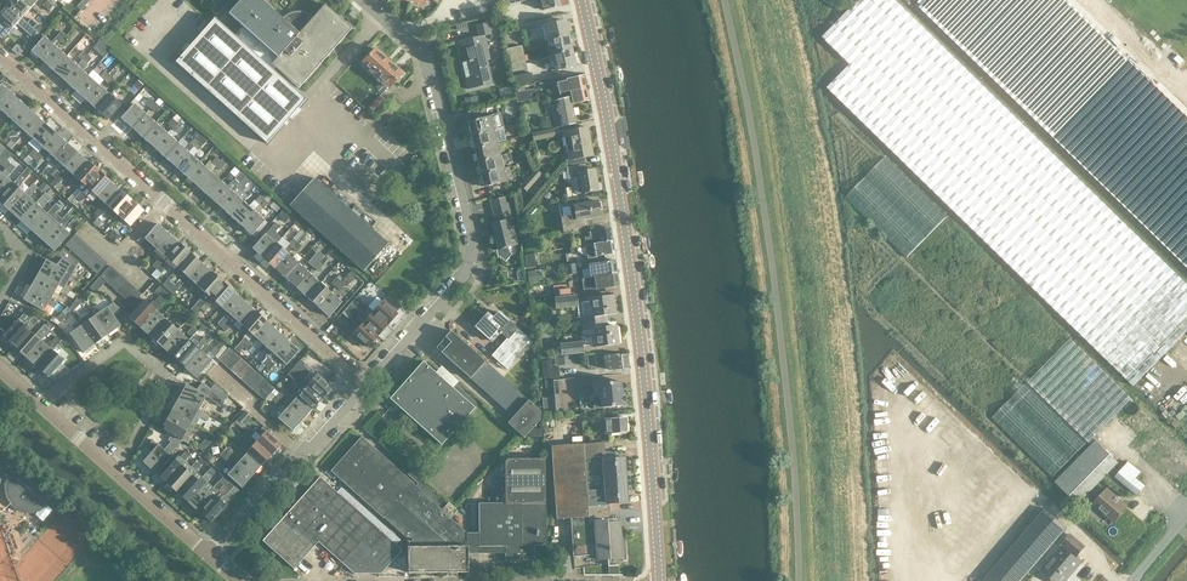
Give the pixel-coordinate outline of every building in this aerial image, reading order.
[(24,0),(12,0),(7,5),(22,18),(32,7),(24,0)] [(211,9),(217,15),(230,3),(227,0),(221,0),(211,9)] [(262,0),(241,0),(229,14),(243,27),(278,57),(272,64),(276,68),(330,8),(325,4),(313,17),(310,15),(307,14),(305,13),(303,13),(297,12),(294,13),(291,14),(289,15),(285,17),(283,19),(262,0)] [(561,6),(560,0),(542,0),(544,10),(561,6)] [(896,0),(858,0),(822,37),(850,64),(827,88),(1134,386),(1186,331),(1186,283),(896,0)] [(1066,0),(926,0),(919,7),(1186,267),(1186,117),(1066,0)] [(53,6),(47,1),(43,5),(49,11),(53,6)] [(7,5),(0,13),(0,19),(12,29),(17,23),(32,37),(37,32),(33,28),(27,23),(22,18),(7,5)] [(330,8),(276,68),(299,88),(352,28),(330,8)] [(27,23),(33,28),(37,24),(31,18),(27,23)] [(276,68),(272,64),(278,57),(243,27),(235,36),(215,18),(176,62),(220,102),(267,143),(306,99),(302,96),(274,70),(276,68)] [(546,24),(549,40),(569,36),(566,20),(546,24)] [(494,34),(491,22),(476,25),(479,37),(460,41),(465,62),(469,61),(472,76),(465,78),(468,89),(493,83),(487,59),(490,59),(485,36),(494,34)] [(65,35),(43,60),(53,70),(66,55),(56,46),(61,41),(65,45),(70,39),(76,32),(72,29),(66,35),(65,35)] [(31,50),(43,60),(65,35),(61,31),(52,42),(44,36),(31,50)] [(569,36),(549,40),(553,55),(573,51),(569,36)] [(522,46),(507,49),(511,64),(525,61),(522,46)] [(362,63),(371,71),(385,56),(376,48),(362,63)] [(82,60),(89,52),(87,49),(85,52),(83,51),(78,57),(82,60)] [(87,64),(92,58),(94,55),(90,51),(89,52),(82,60),(87,64)] [(573,51),(553,55),(556,70),(576,66),(573,51)] [(66,55),(53,70),(64,80),(77,65),(66,55)] [(385,56),(371,71),(380,79),(394,64),(385,56)] [(394,64),(380,79),(389,87),(403,72),(394,64)] [(77,65),(64,80),(75,89),(88,75),(77,65)] [(105,70),(100,76),(103,79),(109,73),(105,70)] [(109,73),(103,79),(108,84),(114,78),(109,73)] [(513,77),(515,86),(533,82),(531,73),(513,77)] [(88,75),(75,89),(86,99),(99,84),(88,75)] [(567,79),(567,82),(555,84),(556,89),(560,89),(561,93),(586,88),(583,75),(567,79)] [(99,84),(86,99),(97,109),(110,94),(104,89),(105,87),(101,83),(100,85),(99,84)] [(12,94),(1,84),(0,85),(0,108),(12,94)] [(589,100),(586,88),(561,93),(562,99),(556,100),(560,119),(552,121),(552,127),(576,122),(572,103),(589,100)] [(127,89),(122,96),(126,100),(131,94),(127,89)] [(535,89),(515,93),(517,103),(537,98),(535,89)] [(12,94),(0,108),(0,110),(10,118),(23,104),(12,94)] [(110,94),(97,109),(108,119),(121,104),(110,94)] [(375,110),(386,99),(381,94),(370,105),(375,110)] [(155,102),(152,98),(146,104),(150,108),(155,102)] [(155,102),(150,108),(155,112),(160,106),(155,102)] [(121,117),(132,127),(146,113),(134,103),(121,117)] [(34,113),(23,104),(10,118),(21,128),(34,113)] [(471,135),(495,129),(503,127),(497,105),(465,113),(468,113),(470,121),(467,122),(471,135)] [(45,123),(34,113),(21,128),(32,138),(45,123)] [(146,113),(132,127),(143,137),(156,122),(146,113)] [(178,113),(177,114),(175,113),(173,115),(175,116),(173,118),(168,124),(172,127),(181,117),(178,113)] [(181,117),(172,127),(177,132),(185,122),(181,118),(182,117),(181,117)] [(156,122),(143,137),(154,147),(167,132),(156,122)] [(56,133),(45,123),(32,138),(43,147),(56,133)] [(588,127),(563,131),(564,137),(562,137),(563,146),(567,146),(591,141),(588,127)] [(556,137),(554,128),(532,133),(533,141),(556,137)] [(495,129),(471,135),(474,148),(498,142),(495,129)] [(13,130),(7,136),(2,141),(6,145),(16,133),(13,130)] [(167,132),(154,147),(165,157),(178,142),(167,132)] [(178,142),(165,157),(176,166),(202,137),(202,136),(197,132),(193,136),(195,138),(190,142),(189,141),(184,147),(178,142)] [(16,133),(6,145),(7,145),(12,140),(16,144),(21,137),(16,133)] [(67,142),(56,133),(43,147),(54,157),(67,142)] [(202,137),(176,166),(187,176),(200,161),(194,156),(199,151),(198,150),(203,145),(204,145),(208,141),(203,137),(202,137)] [(591,141),(567,146),(568,153),(567,154),(568,160),(593,156),(591,141)] [(78,152),(67,142),(54,157),(64,167),(78,152)] [(498,142),(474,148),(477,160),(501,154),(498,142)] [(0,155),(0,164),(2,166),(7,160),(13,154),(6,148),(0,155)] [(38,152),(34,149),(29,155),(33,159),(38,152)] [(38,152),(33,159),(38,163),(43,157),(38,152)] [(89,162),(78,152),(64,167),(75,177),(89,162)] [(200,161),(187,176),(198,186),(224,156),(220,153),(212,162),(210,160),(205,166),(200,161)] [(501,154),(477,160),(480,173),(505,167),(501,154)] [(224,156),(198,186),(208,195),(222,181),(211,171),(216,166),(220,170),(229,160),(224,156)] [(0,175),(0,198),(13,183),(7,178),(16,168),(7,160),(2,166),(6,169),(2,173),(0,175)] [(99,172),(89,162),(75,177),(82,183),(78,188),(72,194),(76,197),(99,172)] [(585,163),(566,167),(568,179),(578,177),(581,193),(599,190),(595,169),(586,170),(585,163)] [(0,198),(0,202),(9,210),(24,193),(18,188),(27,178),(26,177),(29,175),(30,176),(33,172),(28,167),(22,174),(13,183),(0,198)] [(505,167),(480,173),(484,187),(508,181),(505,167)] [(60,172),(56,168),(51,175),(55,178),(60,172)] [(527,192),(542,174),(536,168),(520,186),(527,192)] [(60,172),(55,178),(59,182),(65,176),(60,172)] [(110,181),(99,172),(76,197),(81,202),(87,196),(82,192),(87,187),(97,196),(110,181)] [(222,181),(208,195),(219,205),(242,179),(238,176),(229,187),(222,181)] [(242,179),(219,205),(230,215),(243,200),(237,194),(242,189),(242,190),(250,180),(246,176),(243,180),(242,179)] [(316,177),(291,205),(364,270),(389,242),(316,177)] [(24,193),(9,210),(20,220),(36,203),(30,198),(38,188),(38,187),(42,183),(38,179),(34,184),(33,183),(24,193)] [(121,191),(110,181),(97,196),(108,206),(121,191)] [(259,188),(256,186),(249,193),(252,196),(259,188)] [(36,203),(20,220),(32,230),(47,213),(42,209),(51,198),(55,193),(51,189),(47,194),(45,193),(36,203)] [(119,215),(132,201),(121,191),(108,206),(104,210),(115,220),(119,215)] [(243,200),(230,215),(241,224),(267,195),(263,192),(260,195),(255,200),(250,206),(243,200)] [(267,195),(241,224),(252,234),(265,220),(259,214),(263,208),(263,209),(269,203),(272,200),(267,195)] [(507,203),(505,196),(490,200),(496,222),(491,223),(498,249),(496,250),(498,258),(500,257),(500,259),(502,259),(505,262),(513,254),(509,251),(508,247),(518,245),(512,219),(514,219),(510,202),(507,203)] [(47,213),(32,230),(43,240),(58,223),(52,218),(61,208),(66,202),(61,197),(56,203),(47,213)] [(144,211),(132,201),(119,215),(130,225),(144,211)] [(598,201),(574,206),(569,207),(571,216),(561,218),(564,231),(587,224),(585,218),(600,215),(598,201)] [(104,211),(100,207),(94,214),(98,217),(104,211)] [(58,223),(43,240),(54,250),(70,233),(63,227),(72,218),(67,213),(58,223)] [(280,226),(276,222),(271,228),(275,232),(280,226)] [(145,238),(156,248),(169,234),(158,224),(145,238)] [(113,228),(107,235),(115,241),(121,235),(113,228)] [(595,237),(589,238),(585,239),(586,245),(612,241),(610,228),(594,231),(595,237)] [(252,248),(264,258),(267,254),(277,243),(266,233),(252,248)] [(76,234),(66,245),(71,250),(81,239),(76,234)] [(180,243),(169,234),(156,248),(167,258),(180,243)] [(292,248),(298,242),(294,238),(288,244),(292,248)] [(297,252),(302,246),(306,241),(303,238),(299,242),(298,242),(292,248),(297,252)] [(81,239),(71,250),(77,255),(86,243),(81,239)] [(614,253),(612,241),(586,245),(586,251),(588,258),(597,257),(597,256),(598,256),(614,253)] [(86,243),(77,255),(82,259),(92,248),(86,243)] [(140,254),(145,248),(140,243),(135,250),(140,254)] [(191,253),(180,243),(167,258),(178,267),(191,253)] [(277,243),(267,254),(264,258),(275,268),(288,253),(277,243)] [(47,260),(39,273),(71,291),(65,288),(76,269),(71,264),(77,257),(65,246),(56,256),(58,258),(55,264),(47,260)] [(92,248),(82,259),(87,264),(97,253),(92,248)] [(87,264),(92,269),(102,257),(97,253),(87,264)] [(202,262),(191,253),(178,267),(184,273),(174,285),(178,289),(202,262)] [(288,253),(275,268),(285,277),(299,263),(288,253)] [(319,253),(315,257),(310,264),(314,267),(319,261),(323,257),(319,253)] [(525,254),(527,267),(538,265),(536,253),(525,254)] [(97,273),(107,262),(102,257),(92,269),(97,273)] [(319,261),(314,267),(318,271),(324,265),(323,264),(326,260),(323,258),(320,262),(319,261)] [(162,263),(158,259),(153,265),(157,269),(162,263)] [(617,273),(615,261),(598,263),(589,264),(590,270),(591,277),(617,273)] [(212,272),(202,262),(178,289),(183,293),(189,287),(184,283),(189,278),(199,287),(212,272)] [(162,263),(157,269),(161,273),(167,267),(162,263)] [(299,263),(285,277),(296,287),(309,272),(299,263)] [(111,265),(101,276),(106,281),(116,270),(111,265)] [(530,282),(545,280),(544,267),(528,269),(530,282)] [(116,270),(106,281),(107,281),(111,286),(121,274),(116,270)] [(344,278),(336,287),(340,291),(346,285),(347,286),(357,275),(351,270),(344,278)] [(223,282),(212,272),(199,287),(206,293),(196,304),(200,308),(223,282)] [(309,272),(296,287),(307,297),(320,282),(309,272)] [(71,291),(39,273),(32,286),(52,297),(56,290),(67,297),(71,291)] [(619,285),(617,273),(582,279),(584,290),(603,287),(603,288),(619,285)] [(121,274),(111,286),(116,290),(126,279),(121,274)] [(340,274),(337,277),(331,283),(336,287),(344,278),(340,274)] [(106,281),(101,276),(90,287),(96,293),(107,281),(106,281)] [(126,279),(116,290),(122,295),(132,284),(126,279)] [(373,280),(367,288),(377,297),(381,292),(383,289),(373,280)] [(234,291),(223,282),(200,308),(205,312),(210,306),(211,306),(215,301),(221,306),(234,291)] [(320,282),(307,297),(318,306),(331,292),(320,282)] [(569,284),(568,283),(554,284),(555,297),(571,296),(571,288),(570,288),(569,284)] [(132,284),(122,295),(128,300),(137,289),(132,284)] [(52,297),(32,286),(24,299),(44,311),(48,304),(54,307),(57,300),(52,297)] [(137,289),(128,300),(133,305),(140,296),(143,293),(137,289)] [(245,301),(234,291),(221,306),(228,312),(223,318),(218,324),(222,327),(245,301)] [(331,292),(318,306),(329,316),(342,302),(331,292)] [(577,295),(571,296),(555,297),(556,308),(578,306),(577,295)] [(144,300),(140,296),(133,305),(137,308),(129,316),(141,327),(156,310),(159,306),(164,300),(159,296),(154,302),(153,301),(150,305),(144,300)] [(589,299),(589,300),(587,300),(588,308),(590,308),(591,317),(581,318),(582,324),(607,321),(606,315),(616,314),(614,296),(589,299)] [(383,300),(374,311),(388,324),(398,313),(383,300)] [(256,311),(245,301),(222,327),(227,332),(232,325),(228,322),(233,316),(243,325),(256,311)] [(114,302),(95,316),(109,334),(121,325),(114,315),(120,308),(114,302)] [(362,314),(351,304),(348,308),(359,317),(362,314)] [(62,312),(67,316),(72,310),(67,306),(62,312)] [(176,310),(171,306),(165,313),(170,317),(176,310)] [(359,317),(348,308),(347,308),(342,313),(348,318),(349,317),(354,322),(359,317)] [(156,310),(141,327),(152,337),(167,320),(156,310)] [(254,335),(267,320),(256,311),(243,325),(249,331),(243,337),(244,338),(248,341),(249,341),(254,335)] [(374,311),(364,322),(379,335),(388,324),(374,311)] [(66,326),(63,321),(67,316),(62,312),(57,318),(59,321),(56,323),(61,330),(66,326)] [(85,316),(88,321),(83,324),(97,343),(109,334),(95,316),(92,312),(85,316)] [(508,339),(500,348),(495,354),(510,368),(532,342),(517,329),(516,330),(508,324),(510,322),(499,312),(494,318),(488,313),(476,327),(493,342),(500,334),(501,335),(502,333),(508,339)] [(187,321),(182,316),(176,323),(181,327),(187,321)] [(3,337),(14,347),(33,326),(28,320),(24,324),(18,319),(3,337)] [(167,320),(152,337),(163,347),(178,330),(167,320)] [(267,320),(254,335),(265,345),(267,342),(278,330),(267,320)] [(607,321),(582,324),(583,331),(593,330),(594,338),(592,338),(593,346),(595,345),(595,347),(620,344),(618,326),(608,327),(607,321)] [(33,326),(14,347),(26,357),(54,325),(48,322),(45,325),(45,324),(36,335),(30,330),(34,326),(33,326)] [(351,336),(363,347),(366,344),(369,346),(379,335),(364,322),(351,336)] [(71,333),(82,348),(84,352),(97,343),(83,324),(71,333)] [(54,325),(26,357),(37,367),(61,340),(57,336),(51,342),(50,340),(46,344),(42,340),(50,330),(54,325)] [(198,330),(193,326),(187,333),(192,337),(198,330)] [(178,330),(163,347),(174,357),(189,340),(178,330)] [(278,330),(267,342),(265,345),(271,350),(265,356),(266,357),(261,362),(265,366),(289,340),(278,330)] [(451,331),(436,347),(458,367),(460,366),(469,374),(468,376),(470,378),(485,361),(451,331)] [(209,341),(204,336),(199,343),(203,347),(209,341)] [(240,343),(243,347),(248,341),(244,338),(240,343)] [(1070,340),(1031,380),(1028,383),(1089,442),(1094,438),(1132,399),(1071,339),(1070,340)] [(61,340),(37,367),(49,377),(64,360),(75,353),(71,347),(64,352),(58,355),(53,350),(56,347),(59,350),(65,344),(61,340)] [(189,340),(174,357),(185,367),(200,350),(189,340)] [(289,340),(265,366),(270,370),(275,364),(271,360),(276,355),(287,364),(300,350),(289,340)] [(248,341),(243,347),(248,351),(254,345),(249,341),(248,341)] [(561,344),(562,354),(584,351),(583,341),(561,344)] [(200,350),(185,367),(197,377),(212,360),(215,357),(215,356),(220,359),(229,349),(224,345),(220,350),(216,346),(211,352),(210,351),(206,355),(200,350)] [(230,348),(229,349),(220,359),(225,364),(236,353),(230,348)] [(602,366),(610,365),(610,369),(628,368),(627,355),(619,355),(619,354),(607,355),(607,351),(596,353),(598,361),(602,361),(602,366)] [(236,353),(225,364),(231,369),(241,358),(236,353)] [(241,358),(231,369),(236,374),(247,363),(241,358)] [(390,398),(391,399),(442,444),(478,403),(455,384),(452,387),(423,361),(390,398)] [(541,410),(485,361),(470,378),(513,417),(508,423),(524,437),(528,433),(533,437),(542,437),(543,423),(540,420),(541,410)] [(247,363),(236,374),(242,379),(252,368),(247,363)] [(252,368),(242,379),(247,384),(258,372),(252,368)] [(307,376),(300,370),(296,375),(303,380),(307,376)] [(258,372),(247,384),(253,389),(264,378),(258,372)] [(318,374),(308,385),(322,398),(332,387),(318,374)] [(586,377),(587,383),(603,381),(603,374),(586,377)] [(303,380),(296,375),(292,379),(299,385),(303,380)] [(264,378),(253,389),(259,394),(270,383),(264,378)] [(593,384),(594,396),(593,397),(594,408),(626,405),(625,392),(622,393),(621,381),(593,384)] [(188,384),(180,398),(199,409),(206,396),(212,400),(220,407),(225,402),(210,389),(203,382),(197,390),(188,384)] [(270,383),(259,394),(265,400),(275,388),(270,383)] [(308,385),(298,396),(313,409),(322,398),(308,385)] [(560,386),(547,387),(545,388),(546,398),(542,398),(543,410),(549,409),(549,413),(562,411),(560,386)] [(277,397),(283,402),(287,398),(281,392),(277,397)] [(298,396),(289,407),(303,420),(313,409),(298,396)] [(277,397),(273,401),(279,406),(283,402),(277,397)] [(211,415),(199,409),(180,398),(172,411),(196,424),(200,417),(207,421),(211,415)] [(293,431),(303,420),(289,407),(279,418),(293,431)] [(236,431),(242,436),(248,441),(256,432),(250,427),(248,429),(244,425),(252,417),(245,410),(234,422),(240,426),(236,431)] [(196,424),(172,411),(165,425),(166,425),(164,430),(183,441),(188,443),(191,439),(190,436),(188,436),(191,430),(194,429),(196,424)] [(604,434),(627,432),(625,417),(602,419),(604,434)] [(145,448),(151,453),(143,462),(155,472),(170,455),(183,441),(164,430),(163,430),(171,435),(168,440),(171,442),(164,450),(153,439),(145,448)] [(267,431),(257,442),(271,455),(281,444),(267,431)] [(362,437),(332,471),(384,517),(414,483),(362,437)] [(1078,504),(1110,472),(1119,463),(1096,440),(1091,444),(1055,482),(1078,504)] [(271,455),(257,442),(247,453),(262,466),(271,455)] [(587,490),(587,482),(585,457),(606,456),(605,442),(551,446),(556,520),(571,519),(573,557),(597,556),(598,560),(610,559),(610,558),(623,557),(621,522),(607,523),(607,520),(610,520),(609,505),(588,506),(587,490)] [(252,477),(238,464),(220,448),(217,452),(228,461),(226,463),(233,469),(228,475),(242,488),(252,477)] [(179,456),(175,460),(170,455),(155,472),(166,482),(181,465),(189,456),(184,452),(180,456),(179,456)] [(262,466),(247,453),(238,464),(252,477),(262,466)] [(190,466),(187,470),(181,465),(166,482),(177,492),(193,475),(201,465),(200,464),(204,461),(200,458),(197,461),(196,461),(191,466),(190,466)] [(505,461),(506,503),(479,503),(480,546),(505,546),(505,560),(534,560),(534,545),(547,545),(547,503),(546,503),(545,458),(508,459),(505,461)] [(603,459),(604,481),(627,479),(625,458),(616,459),(616,458),(603,459)] [(1145,486),(1136,478),(1141,472),(1129,462),(1116,477),(1137,495),(1145,486)] [(419,483),(416,486),(452,517),(458,510),(406,464),(402,469),(419,483)] [(54,494),(21,465),(12,475),(13,475),(11,478),(9,481),(8,484),(8,490),(8,493),(8,495),(9,498),(11,501),(13,503),(15,505),(17,507),(20,509),(23,510),(25,510),(29,511),(32,510),(35,510),(38,509),(41,507),(43,505),(45,503),(46,504),(54,494)] [(207,471),(199,480),(193,475),(177,492),(188,502),(204,485),(212,476),(207,471)] [(200,512),(215,495),(228,481),(223,476),(210,491),(204,485),(188,502),(200,512)] [(337,492),(320,477),(263,540),(295,568),(319,541),(354,573),(381,572),(403,550),(396,545),(400,540),(341,487),(337,492)] [(627,479),(604,481),(605,488),(587,490),(588,506),(609,505),(609,503),(618,502),(618,501),(628,501),(627,479)] [(409,572),(469,571),(469,544),(468,544),(468,531),(452,517),(416,486),(414,483),(384,517),(408,538),(409,572)] [(215,495),(200,512),(211,523),(227,505),(226,505),(239,491),(235,487),(226,498),(224,496),(221,500),(215,495)] [(1128,506),(1107,489),(1094,505),(1114,522),(1128,506)] [(1066,528),(1044,508),(1009,549),(994,566),(981,580),(1021,580),(1066,528)] [(1075,557),(1076,555),(1077,556),(1085,547),(1070,535),(1061,546),(1062,547),(1042,571),(1054,580),(1062,580),(1080,561),(1075,557)]
